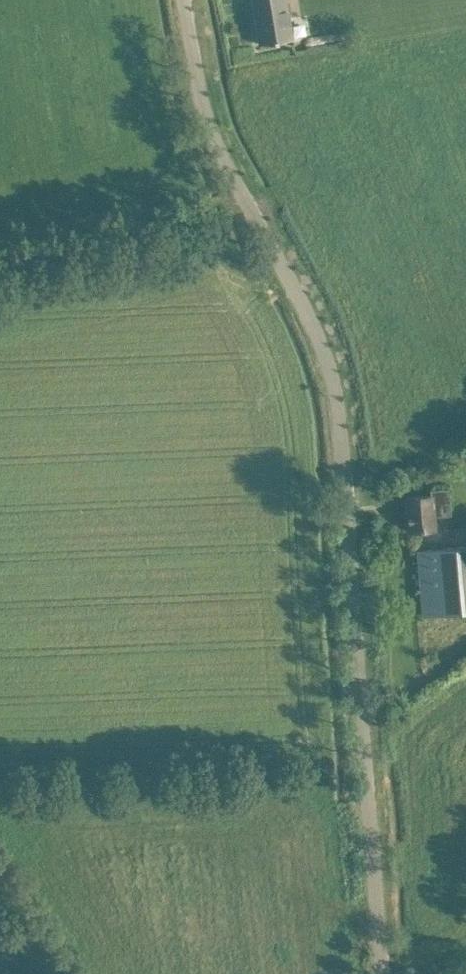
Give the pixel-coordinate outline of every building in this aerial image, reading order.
[(286,0),(252,0),(259,43),(292,38),(286,0)] [(465,470),(405,497),(417,524),(465,503),(465,471),(465,470)] [(418,549),(423,613),(465,609),(465,551),(465,545),(418,549)]
